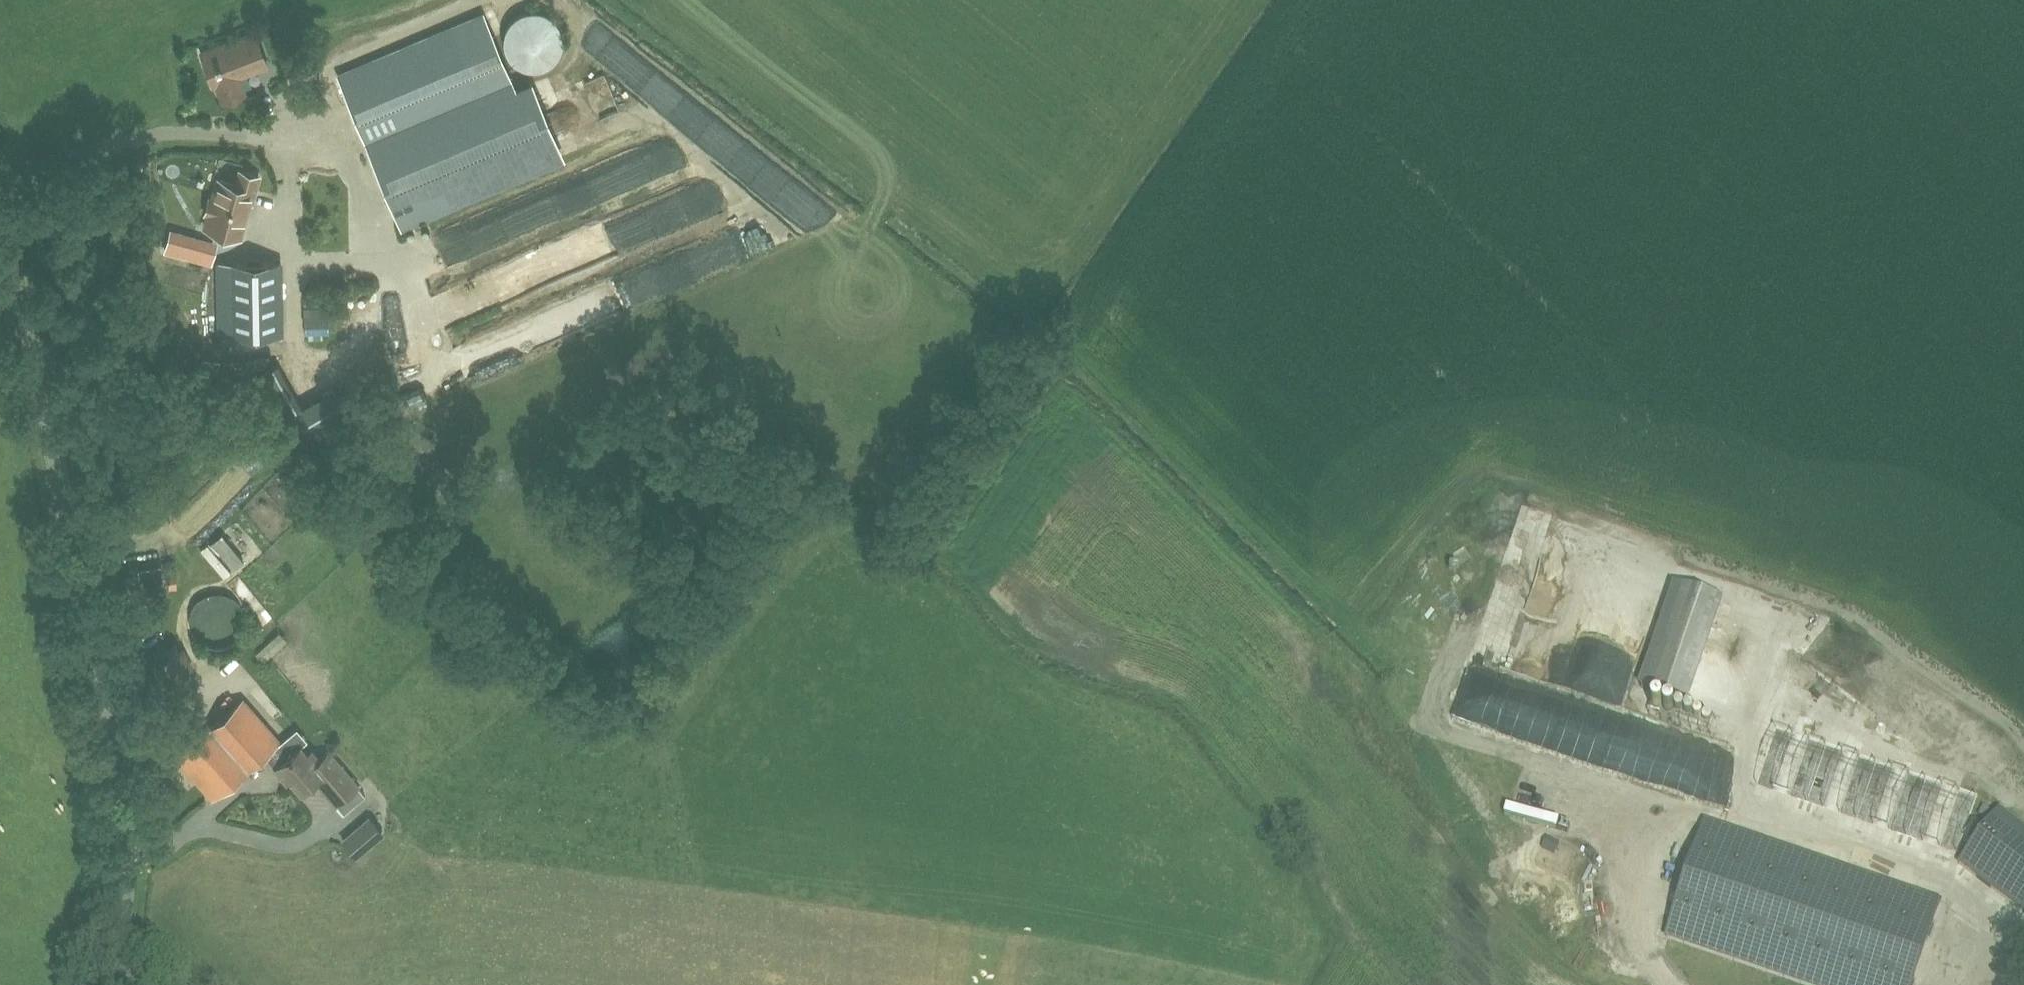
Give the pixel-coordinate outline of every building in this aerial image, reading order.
[(529,11),(524,12),(516,16),(513,18),(506,26),(504,31),(503,35),(503,41),(504,48),(507,54),(510,59),(515,64),(520,67),(524,69),(531,70),(537,70),(542,68),(547,66),(551,63),(556,59),(561,49),(562,43),(562,38),(561,31),(559,26),(555,21),(551,17),(547,14),(542,12),(537,11),(529,11)] [(513,84),(484,15),(338,76),(402,226),(563,157),(529,77),(513,84)] [(260,31),(205,50),(217,84),(219,83),(225,100),(248,92),(242,75),(272,65),(260,31)] [(218,180),(212,200),(209,199),(205,213),(208,214),(204,228),(240,238),(250,203),(252,203),(259,177),(240,172),(236,185),(218,180)] [(167,251),(196,259),(202,238),(170,229),(165,246),(164,251),(167,251)] [(228,335),(283,335),(282,260),(227,261),(228,335)] [(174,533),(178,545),(194,540),(190,528),(174,533)] [(141,583),(164,579),(161,563),(139,567),(141,583)] [(1724,593),(1676,577),(1636,681),(1690,695),(1724,593)] [(224,639),(248,610),(219,587),(195,615),(224,639)] [(163,694),(196,675),(175,638),(142,658),(163,694)] [(256,651),(269,663),(280,652),(267,639),(256,651)] [(307,754),(307,753),(300,746),(288,756),(277,742),(280,740),(244,699),(177,756),(213,798),(264,753),(276,766),(275,767),(287,781),(291,778),(302,791),(315,779),(315,778),(322,772),(307,754)] [(1977,794),(1775,726),(1755,786),(1956,855),(1977,794)] [(315,778),(315,779),(344,812),(366,794),(329,751),(320,760),(311,750),(307,753),(307,754),(322,772),(315,778)] [(2023,912),(2023,828),(1999,810),(1959,864),(2023,912)] [(344,839),(357,855),(383,832),(369,817),(344,839)] [(1940,902),(1705,822),(1666,937),(1807,984),(1911,984),(1940,902)]
